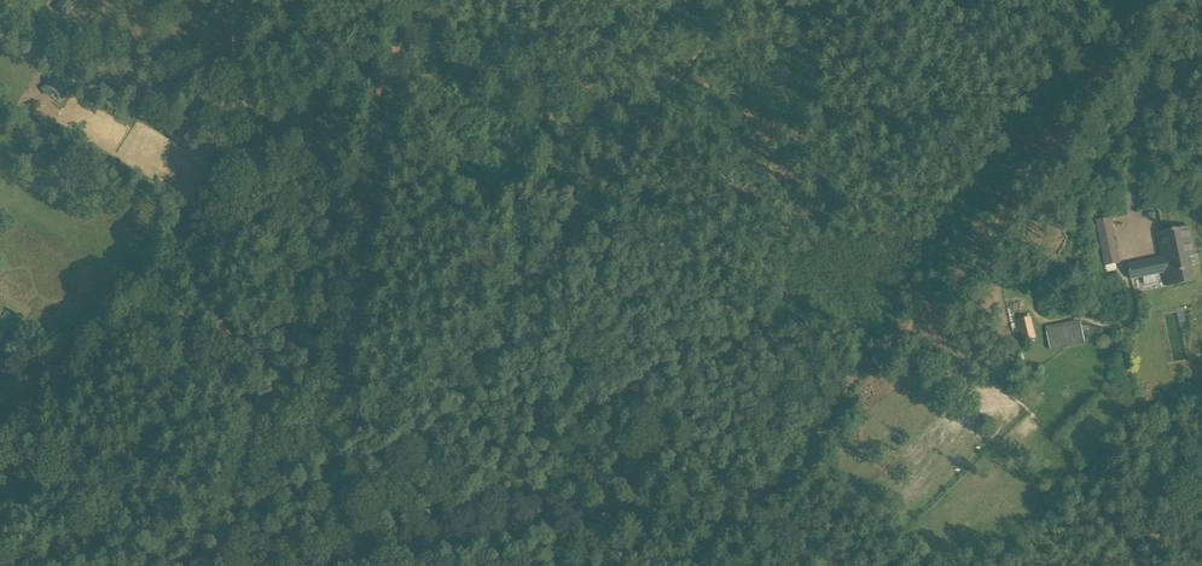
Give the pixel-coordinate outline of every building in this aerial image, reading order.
[(75,5),(69,0),(60,0),(54,7),(66,17),(75,5)] [(67,94),(53,75),(46,81),(48,83),(42,88),(48,96),(54,91),(60,100),(67,94)] [(1105,266),(1121,263),(1111,217),(1095,220),(1105,266)] [(1187,267),(1185,258),(1194,255),(1189,227),(1156,233),(1161,257),(1127,264),(1130,279),(1166,272),(1167,278),(1165,279),(1167,287),(1173,286),(1173,285),(1193,281),(1190,266),(1187,267)] [(1023,340),(1035,337),(1030,316),(1018,319),(1023,340)] [(1084,342),(1085,342),(1081,324),(1046,332),(1050,349),(1050,348),(1062,346),(1062,347),(1063,347),(1063,345),(1084,341),(1084,342)]
